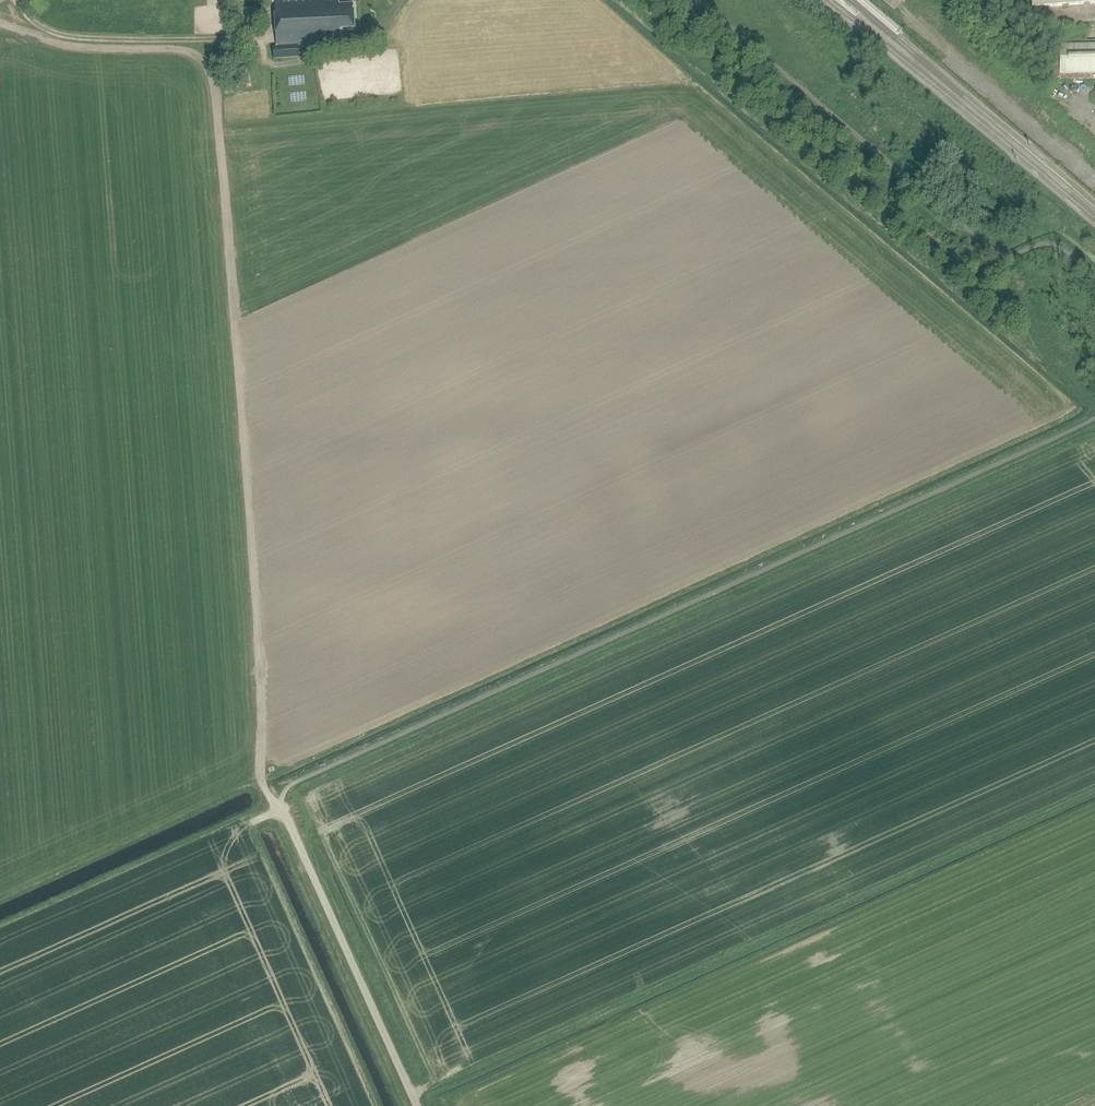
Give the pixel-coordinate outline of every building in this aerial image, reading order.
[(357,29),(355,3),(341,4),(341,0),(329,1),(329,0),(319,0),(274,3),(277,47),(274,47),(275,58),(302,56),(301,46),(343,43),(342,30),(357,29)] [(1094,4),(1094,0),(1030,0),(1031,10),(1094,4)] [(1058,43),(1058,42),(1053,43),(1054,79),(1059,79),(1059,80),(1094,79),(1094,42),(1058,43)]
